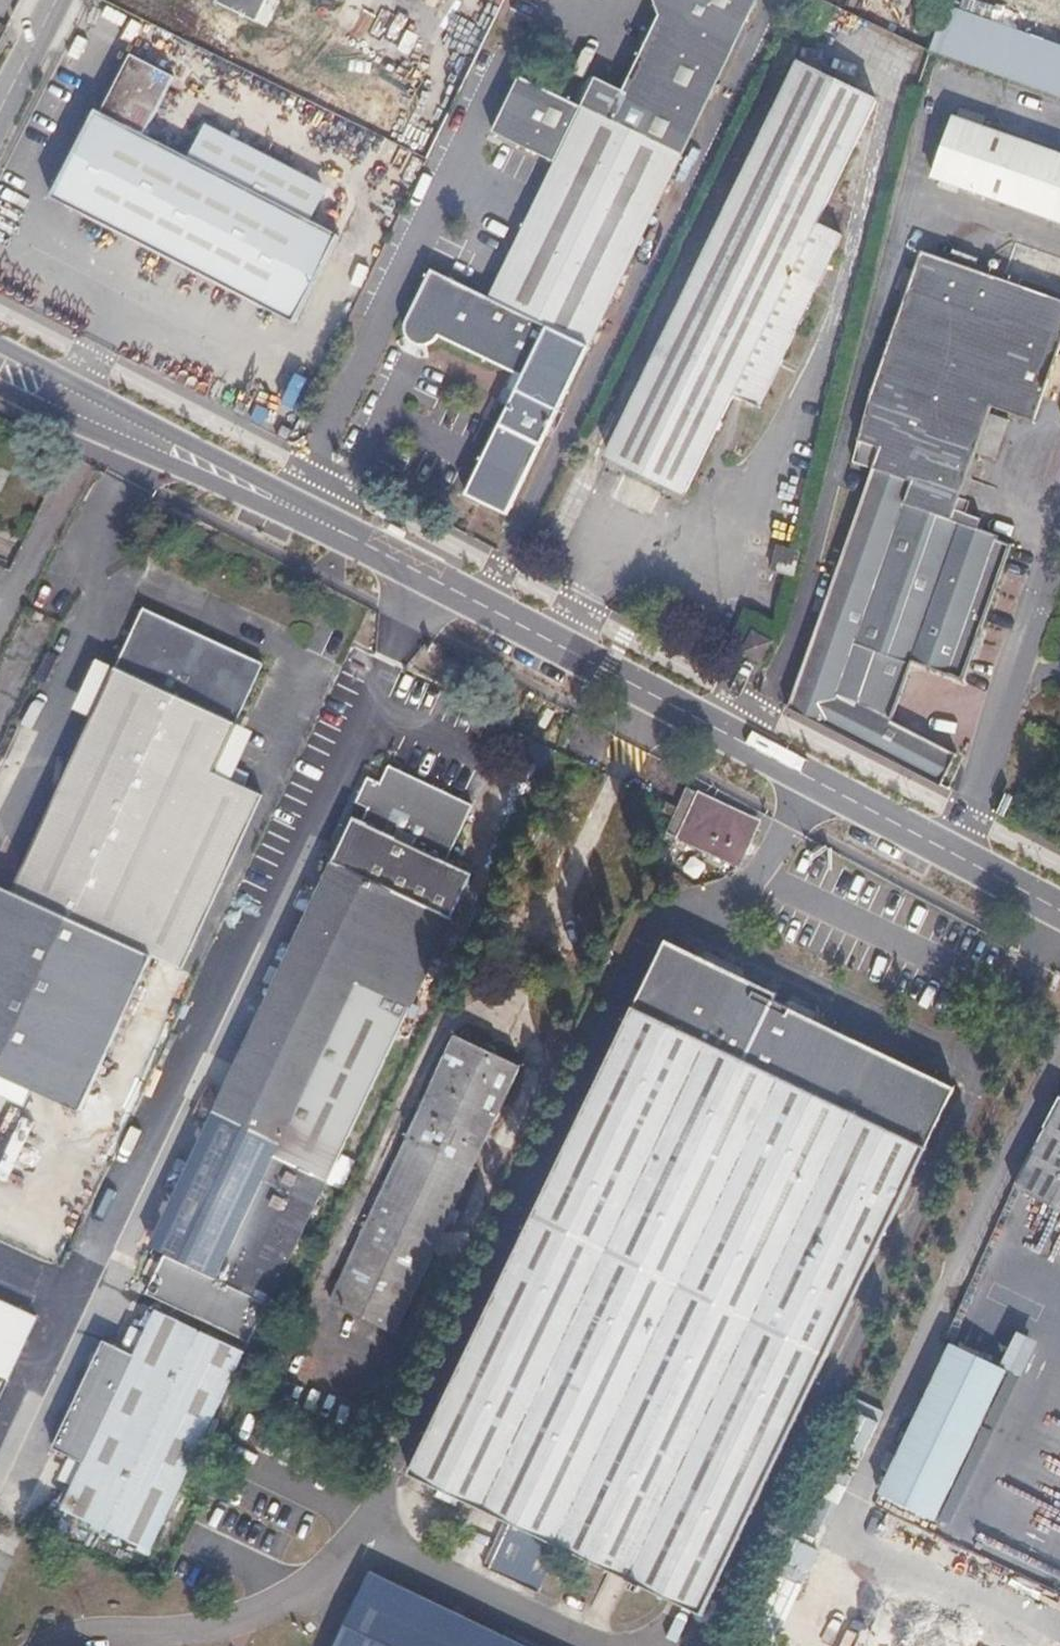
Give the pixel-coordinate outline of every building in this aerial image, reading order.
[(220,5),(262,25),(274,0),(222,0),(220,5)] [(699,128),(724,78),(739,50),(713,37),(727,11),(751,24),(763,0),(652,0),(654,19),(618,92),(590,78),(576,108),(523,81),(496,135),(558,167),(549,185),(524,238),(500,286),(491,305),(462,290),(432,275),(408,322),(405,328),(404,331),(404,335),(404,338),(405,341),(406,343),(408,346),(411,349),(416,352),(420,352),(424,353),(429,351),(432,350),(435,347),(439,342),(454,350),(503,376),(522,386),(497,435),(464,502),(507,524),(527,482),(572,389),(607,318),(636,260),(666,197),(699,128)] [(1037,42),(978,22),(942,9),(930,46),(944,52),(1016,77),(1059,92),(1059,50),(1037,42)] [(739,50),(751,24),(727,11),(713,37),(739,50)] [(277,202),(195,160),(169,146),(152,138),(167,109),(181,79),(137,57),(117,97),(110,111),(107,116),(100,112),(73,167),(55,202),(84,217),(190,270),(269,310),(303,326),(322,287),(347,238),(316,222),(277,202)] [(806,331),(834,272),(853,234),(827,220),(862,149),(886,99),(845,78),(808,59),(802,71),(776,127),(747,185),(725,230),(698,287),(686,313),(654,378),(631,424),(617,453),(667,478),(695,493),(701,481),(725,432),(743,395),(769,409),(785,375),(806,331)] [(954,118),(933,178),(976,193),(1049,219),(1059,223),(1059,153),(954,118)] [(332,191),(243,146),(210,130),(195,160),(277,202),(316,222),(332,191)] [(1049,385),(1059,356),(1059,301),(994,278),(946,261),(923,252),(901,317),(873,396),(866,423),(857,460),(875,467),(869,482),(855,521),(839,566),(818,622),(801,668),(786,709),(826,728),(888,759),(941,784),(957,755),(923,738),(870,712),(857,705),(867,678),(879,648),(897,656),(937,671),(963,681),(971,660),(983,627),(998,586),(1012,547),(989,538),(978,534),(983,521),(976,518),(957,512),(960,503),(978,454),(989,422),(994,409),(1005,412),(1015,417),(1035,424),(1049,385)] [(1007,439),(1015,417),(1005,412),(994,409),(989,422),(978,454),(998,462),(1007,439)] [(775,568),(795,571),(797,551),(777,548),(775,568)] [(151,953),(182,968),(262,792),(234,780),(256,730),(240,723),(268,663),(144,607),(14,892),(0,886),(0,1075),(79,1111),(151,953)] [(763,662),(773,642),(754,633),(744,653),(763,662)] [(91,715),(114,667),(97,659),(74,707),(91,715)] [(395,1045),(458,914),(441,904),(450,885),(476,828),(487,806),(453,790),(403,767),(395,782),(380,776),(368,798),(376,801),(384,805),(373,828),(356,864),(347,860),(329,894),(298,960),(258,1043),(224,1112),(276,1137),(272,1145),(281,1150),(276,1159),(328,1184),(395,1045)] [(734,876),(756,832),(688,796),(666,841),(678,846),(708,862),(734,876)] [(673,821),(677,813),(666,807),(662,815),(673,821)] [(830,1351),(859,1291),(886,1234),(911,1184),(929,1147),(947,1110),(953,1098),(923,1082),(863,1052),(808,1026),(772,1008),(776,1000),(742,982),(698,960),(665,944),(648,980),(625,1026),(602,1073),(572,1136),(549,1184),(522,1239),(488,1311),(450,1388),(424,1444),(406,1480),(451,1501),(506,1528),(483,1575),(531,1599),(555,1553),(608,1580),(613,1582),(627,1591),(627,1593),(636,1599),(639,1595),(655,1603),(698,1624),(713,1595),(746,1524),(772,1473),(800,1414),(830,1351)] [(741,971),(707,954),(698,960),(742,982),(741,971)] [(453,1215),(483,1152),(510,1095),(520,1074),(499,1063),(456,1040),(451,1052),(434,1087),(413,1132),(389,1184),(364,1235),(345,1277),(330,1308),(372,1330),(393,1341),(425,1274),(453,1215)] [(1053,1103),(1007,1193),(1059,1220),(1059,1107),(1053,1103)] [(276,1137),(224,1112),(221,1120),(272,1145),(276,1137)] [(230,1235),(272,1145),(221,1120),(188,1187),(158,1250),(211,1273),(230,1235)] [(251,1344),(288,1268),(328,1184),(276,1159),(281,1150),(272,1145),(230,1235),(211,1273),(158,1250),(138,1291),(251,1344)] [(0,1299),(0,1378),(12,1383),(42,1318),(0,1299)] [(211,1432),(247,1355),(218,1342),(159,1315),(137,1360),(121,1353),(106,1347),(78,1404),(55,1451),(87,1466),(64,1513),(121,1541),(151,1556),(166,1525),(211,1432)] [(958,1466),(999,1383),(1001,1377),(948,1351),(919,1408),(873,1499),(928,1527),(958,1466)] [(436,1612),(374,1582),(361,1607),(342,1645),(504,1645),(436,1612)] [(636,1599),(627,1593),(624,1599),(635,1604),(636,1599)]
